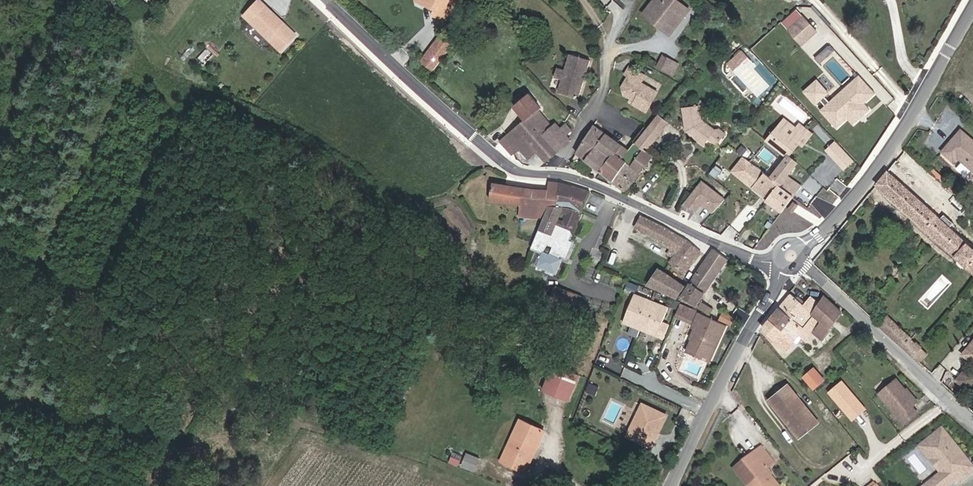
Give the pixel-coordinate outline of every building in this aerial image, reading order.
[(260,0),(259,0),(244,16),(280,51),(296,35),(260,0)] [(449,0),(419,0),(418,1),(434,8),(436,9),(439,3),(446,6),(446,5),(448,1),(449,0)] [(676,10),(681,4),(676,0),(654,0),(644,14),(652,20),(654,18),(662,25),(660,27),(670,34),(684,16),(676,10)] [(445,20),(451,7),(446,5),(446,6),(439,3),(436,9),(434,8),(431,14),(445,20)] [(684,16),(689,10),(681,4),(676,10),(684,16)] [(796,9),(782,22),(802,45),(816,32),(796,9)] [(662,25),(654,18),(652,20),(660,27),(662,25)] [(433,70),(452,46),(440,37),(421,61),(433,70)] [(830,44),(817,58),(822,63),(835,49),(830,44)] [(748,57),(742,51),(737,56),(743,62),(748,57)] [(578,98),(583,83),(580,82),(581,78),(584,79),(590,60),(569,54),(565,70),(557,68),(555,77),(562,79),(558,92),(578,98)] [(664,72),(671,59),(664,55),(656,68),(664,72)] [(743,62),(737,56),(729,63),(735,70),(743,62)] [(753,63),(748,57),(743,62),(748,68),(753,63)] [(672,76),(679,63),(671,59),(664,72),(672,76)] [(646,112),(657,93),(640,83),(644,76),(623,64),(619,71),(625,74),(621,82),(624,95),(630,98),(635,101),(633,104),(646,112)] [(854,124),(869,110),(864,103),(875,94),(859,76),(821,110),(837,128),(848,118),(854,124)] [(830,94),(818,80),(805,92),(817,106),(830,94)] [(843,90),(839,86),(830,94),(834,98),(843,90)] [(557,151),(543,134),(551,127),(538,110),(541,108),(529,93),(513,106),(525,120),(501,140),(512,153),(519,147),(529,157),(537,150),(546,161),(557,151)] [(715,129),(704,121),(701,105),(683,107),(686,132),(693,137),(695,134),(706,143),(709,139),(717,145),(726,134),(719,129),(715,129)] [(662,130),(667,123),(658,116),(652,122),(662,130)] [(791,136),(796,129),(784,119),(778,126),(791,136)] [(650,144),(662,130),(652,122),(640,137),(649,143),(650,144)] [(561,129),(555,123),(551,127),(543,134),(557,151),(570,140),(566,135),(561,129)] [(561,129),(566,135),(571,130),(566,124),(561,129)] [(778,126),(767,140),(787,156),(788,155),(789,156),(799,143),(801,140),(805,143),(812,134),(800,124),(796,129),(791,136),(778,126)] [(628,151),(593,125),(576,153),(601,172),(613,156),(621,159),(628,151)] [(961,130),(942,152),(954,162),(958,157),(972,170),(972,141),(961,130)] [(706,143),(695,134),(693,137),(704,145),(706,143)] [(643,150),(649,143),(640,137),(635,143),(643,150)] [(827,151),(834,158),(843,149),(837,142),(827,151)] [(601,172),(613,182),(626,163),(630,166),(643,151),(634,144),(628,151),(621,159),(613,156),(601,172)] [(843,149),(834,158),(844,169),(854,160),(843,149)] [(626,163),(613,182),(625,191),(652,156),(643,150),(643,151),(630,166),(626,163)] [(787,156),(770,178),(779,185),(778,186),(793,197),(802,185),(788,175),(798,163),(789,156),(788,155),(787,156)] [(778,186),(779,185),(770,178),(745,158),(734,171),(769,198),(778,186)] [(714,167),(709,173),(716,178),(720,171),(714,167)] [(954,223),(944,214),(940,219),(888,171),(876,185),(972,273),(972,248),(950,227),(954,223)] [(713,213),(725,199),(702,181),(683,205),(696,211),(702,204),(713,213)] [(557,207),(560,182),(549,182),(548,190),(532,189),(492,183),(490,200),(507,203),(521,205),(520,217),(538,218),(538,217),(544,217),(549,206),(557,207)] [(552,234),(563,208),(569,208),(581,212),(590,191),(560,182),(557,207),(549,206),(544,217),(539,229),(552,234)] [(793,197),(778,186),(769,198),(766,201),(781,212),(793,197)] [(793,213),(798,205),(794,202),(788,209),(793,213)] [(552,234),(539,229),(533,248),(546,253),(541,266),(559,272),(563,260),(561,259),(562,257),(568,259),(574,243),(569,241),(581,212),(569,208),(563,208),(552,234)] [(701,251),(687,240),(685,243),(678,238),(679,235),(665,227),(642,215),(636,229),(671,248),(677,252),(673,257),(670,261),(684,273),(701,251)] [(673,257),(677,252),(671,248),(667,254),(673,257)] [(700,301),(728,259),(713,249),(690,283),(682,296),(692,303),(696,298),(700,301)] [(684,286),(659,269),(649,285),(677,297),(684,286)] [(576,310),(581,297),(556,287),(551,300),(576,310)] [(669,307),(635,294),(623,323),(664,339),(669,325),(662,322),(669,307)] [(821,321),(832,304),(824,297),(819,304),(813,313),(804,306),(790,294),(769,320),(781,331),(793,317),(804,325),(813,314),(821,321)] [(813,313),(819,304),(811,297),(804,306),(813,313)] [(700,301),(696,298),(692,303),(709,314),(713,309),(700,301)] [(691,323),(696,311),(681,304),(676,316),(691,323)] [(822,340),(831,329),(830,329),(841,312),(832,304),(821,321),(813,314),(804,325),(793,317),(781,331),(769,320),(763,328),(772,338),(786,351),(800,335),(807,341),(814,332),(822,340)] [(731,325),(735,316),(722,310),(718,319),(731,325)] [(710,363),(727,325),(699,312),(692,328),(694,329),(689,339),(692,340),(686,352),(710,363)] [(909,335),(887,315),(878,325),(896,341),(920,362),(927,354),(909,335)] [(963,353),(972,361),(972,342),(963,353)] [(569,401),(579,375),(554,365),(543,390),(569,401)] [(824,380),(814,368),(804,377),(814,388),(824,380)] [(957,380),(968,390),(972,384),(972,375),(967,370),(957,380)] [(844,379),(829,392),(853,420),(868,407),(844,379)] [(912,406),(916,402),(906,390),(897,379),(879,394),(904,424),(917,412),(912,406)] [(588,392),(597,396),(600,387),(591,383),(588,392)] [(819,423),(788,385),(769,400),(799,438),(819,423)] [(917,401),(907,389),(906,390),(916,402),(917,401)] [(667,416),(643,404),(628,436),(652,447),(656,438),(654,437),(656,433),(658,434),(667,416)] [(534,454),(538,447),(533,444),(540,429),(520,419),(501,461),(526,472),(530,463),(528,462),(532,453),(534,454)] [(538,447),(545,431),(540,429),(533,444),(538,447)] [(766,469),(774,463),(762,447),(753,454),(757,460),(739,475),(748,485),(780,485),(766,469)] [(469,452),(464,466),(477,470),(482,457),(469,452)] [(739,475),(757,460),(753,454),(734,469),(739,475)]
